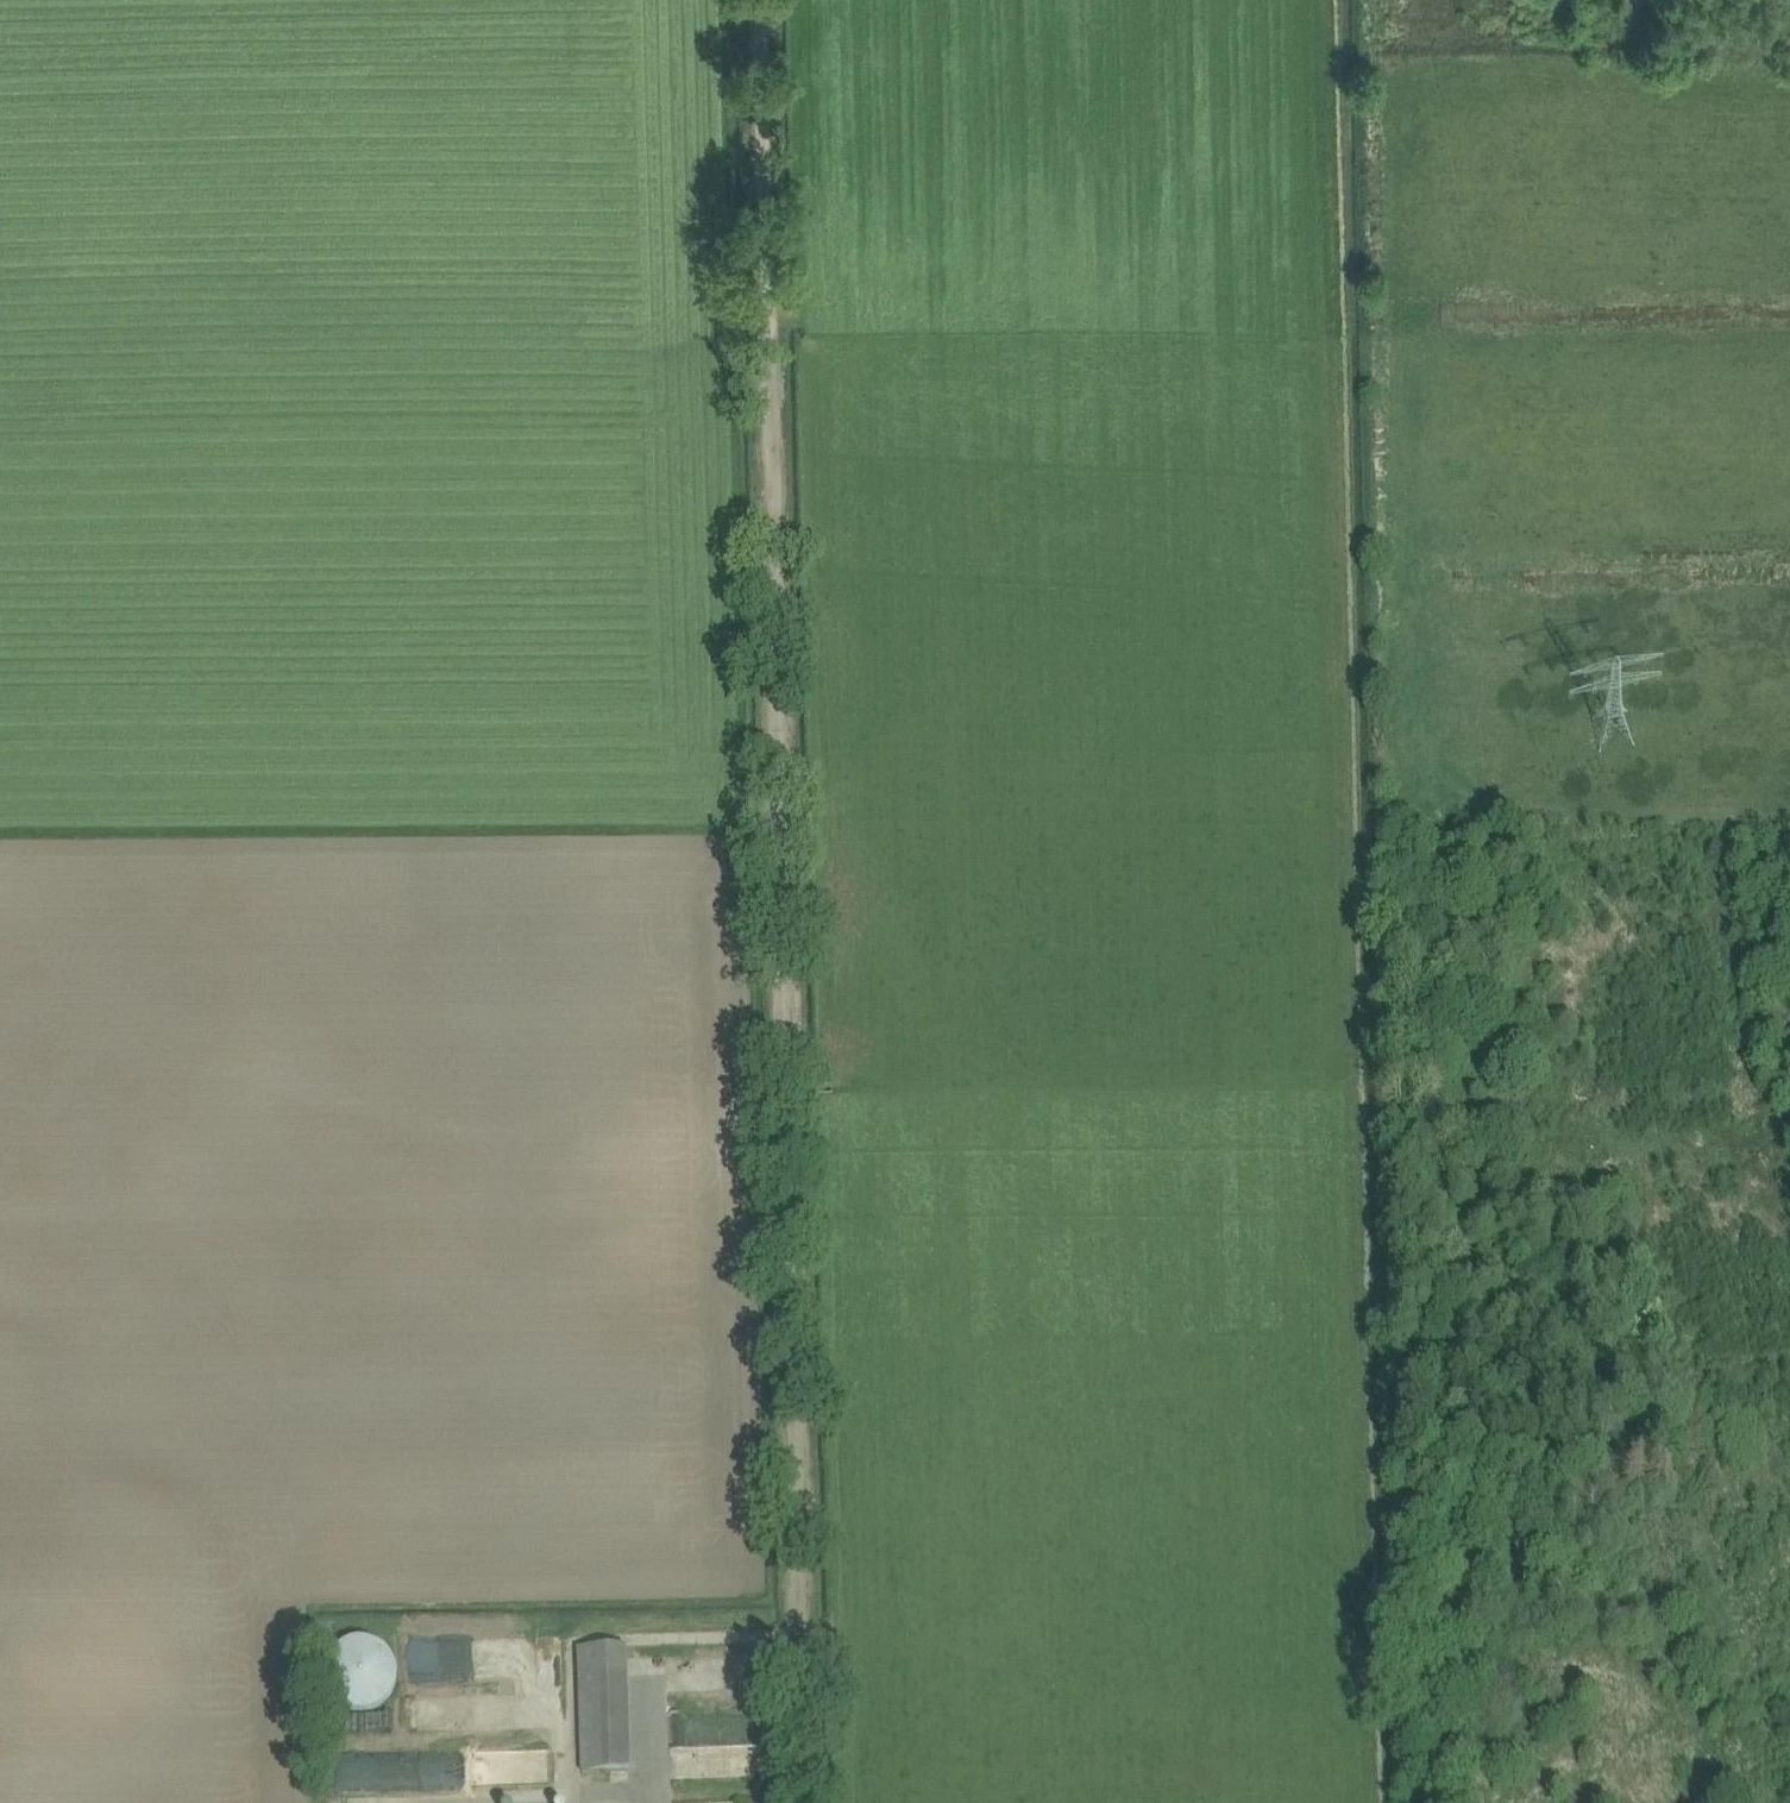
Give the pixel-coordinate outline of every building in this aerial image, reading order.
[(391,1654),(385,1646),(382,1644),(376,1641),(371,1639),(365,1638),(360,1638),(352,1639),(345,1642),(342,1644),(337,1649),(333,1652),(329,1659),(327,1665),(326,1670),(326,1675),(326,1681),(327,1686),(329,1689),(332,1695),(334,1698),(337,1701),(340,1703),(346,1706),(354,1709),(365,1710),(375,1708),(380,1705),(385,1701),(389,1698),(392,1693),(395,1688),(396,1684),(397,1679),(398,1674),(397,1669),(396,1664),(394,1659),(391,1654)] [(490,1641),(489,1672),(536,1674),(538,1643),(490,1641)] [(629,1647),(605,1648),(581,1648),(583,1772),(609,1771),(631,1771),(629,1647)] [(730,1742),(670,1744),(671,1781),(751,1779),(749,1714),(729,1714),(730,1742)] [(349,1784),(506,1784),(506,1760),(349,1760),(349,1784)]
